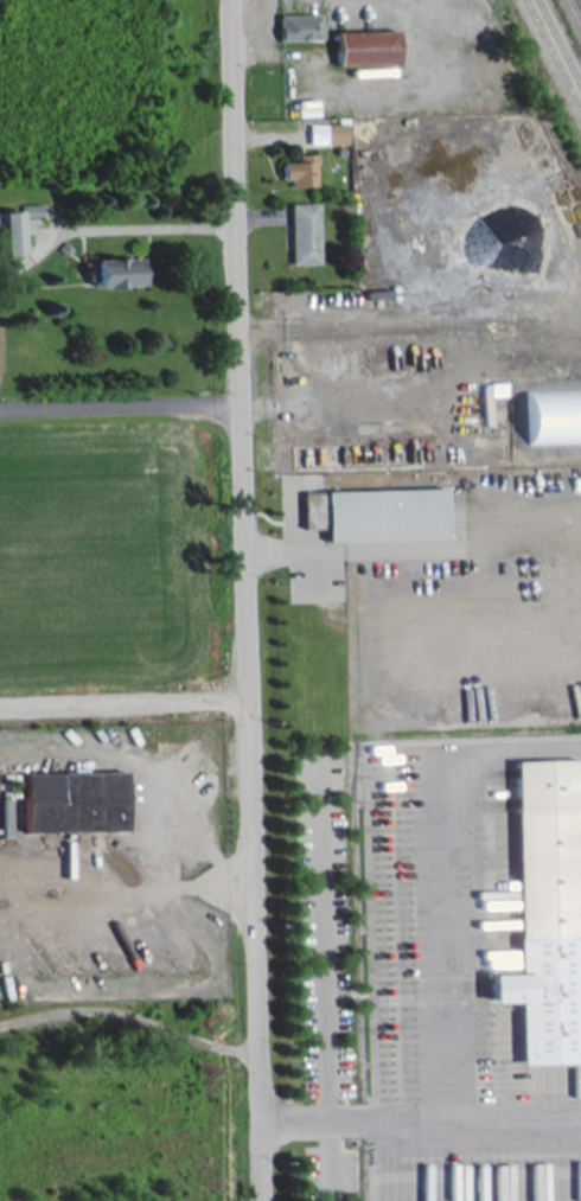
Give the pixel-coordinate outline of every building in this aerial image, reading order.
[(275,14),(276,40),(317,39),(315,13),(275,14)] [(332,31),(333,64),(392,63),(392,30),(332,31)] [(345,122),(324,122),(324,143),(345,143),(345,122)] [(313,154),(313,164),(311,164),(312,186),(288,187),(288,181),(280,181),(280,165),(295,164),(294,155),(313,154)] [(0,211),(0,255),(20,254),(19,216),(38,215),(38,204),(21,204),(21,210),(0,211)] [(317,264),(314,205),(287,205),(288,264),(317,264)] [(141,286),(139,260),(88,263),(90,289),(141,286)] [(300,491),(438,488),(439,536),(323,539),(321,526),(300,526),(300,491)] [(573,756),(580,1023),(580,1061),(516,1063),(513,999),(484,1001),(483,973),(512,972),(505,759),(573,756)] [(121,829),(21,831),(20,772),(120,769),(121,829)]
